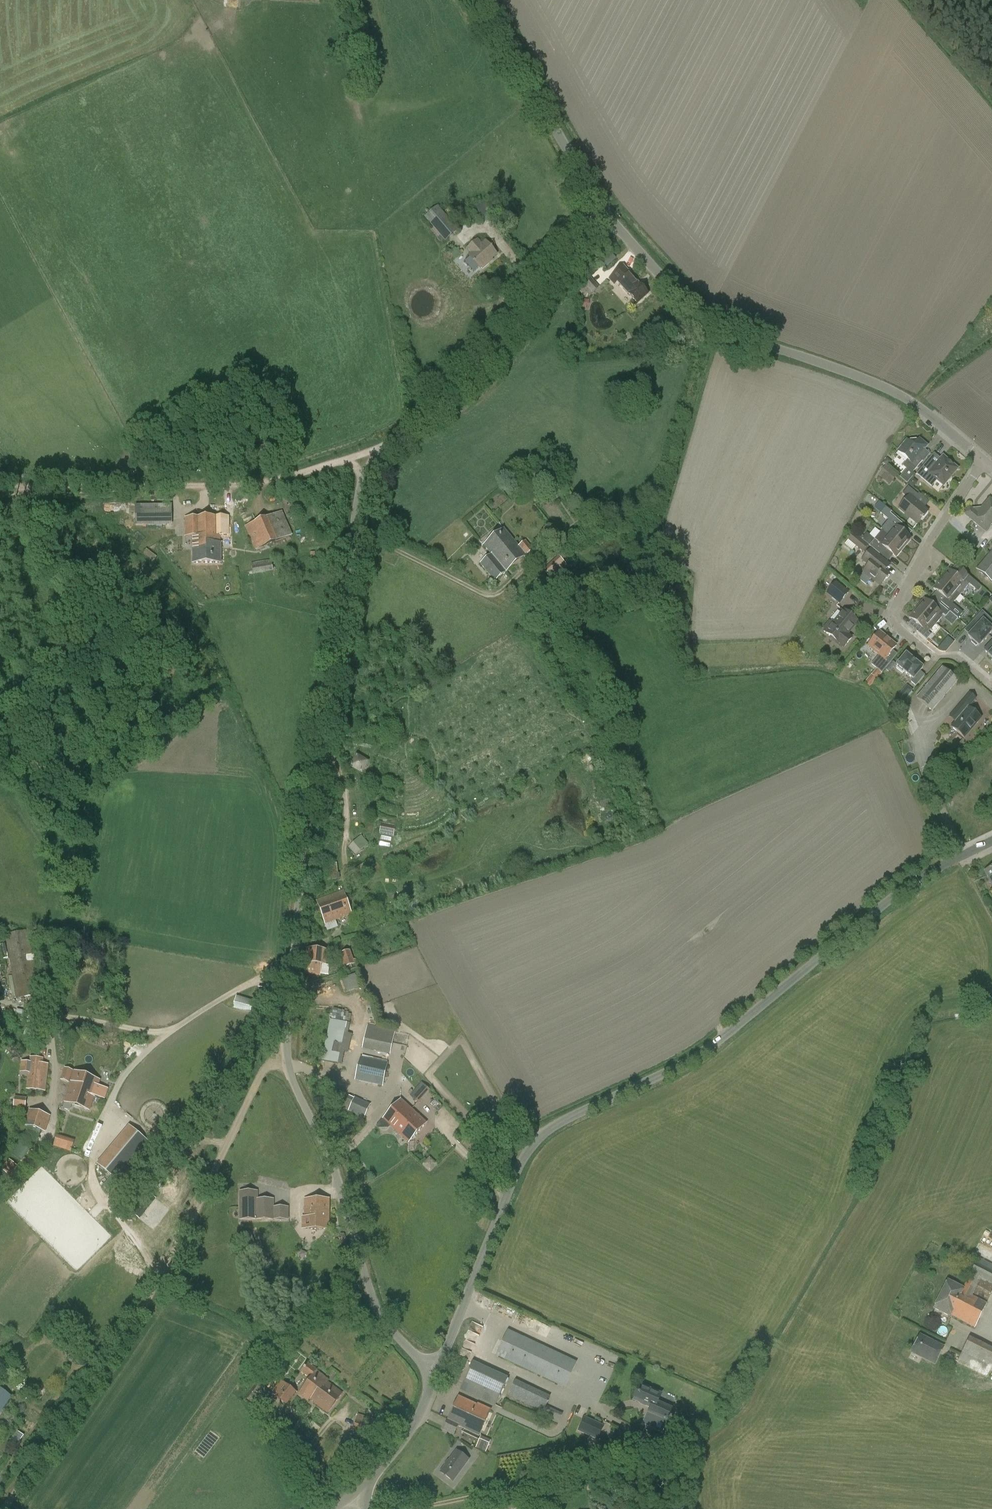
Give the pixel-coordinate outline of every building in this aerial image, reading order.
[(478,211),(483,224),(495,219),(490,206),(478,211)] [(426,217),(444,241),(458,229),(439,207),(426,217)] [(481,269),(482,269),(482,270),(489,264),(487,262),(496,254),(486,242),(483,245),(478,239),(466,249),(471,255),(470,256),(481,269)] [(597,262),(602,269),(615,259),(609,252),(597,262)] [(610,279),(615,284),(617,282),(637,304),(647,294),(623,267),(610,279)] [(578,285),(588,296),(598,286),(588,275),(578,285)] [(913,473),(916,470),(922,462),(923,461),(919,457),(925,450),(927,446),(919,440),(918,441),(916,440),(910,440),(909,442),(907,441),(898,452),(908,460),(907,462),(903,466),(907,469),(900,478),(907,484),(915,475),(913,473)] [(928,462),(918,475),(932,486),(937,480),(944,486),(958,469),(943,457),(934,467),(928,462)] [(882,471),(879,476),(889,485),(897,476),(885,465),(881,471),(882,471)] [(917,503),(921,497),(909,487),(903,494),(908,499),(899,510),(905,515),(905,514),(918,524),(921,520),(922,520),(927,513),(926,512),(927,511),(917,503)] [(985,532),(991,523),(991,501),(990,499),(980,510),(973,510),(970,507),(964,514),(985,532)] [(136,506),(136,525),(172,525),(171,505),(136,506)] [(245,527),(256,550),(279,541),(281,546),(286,544),(284,539),(292,536),(282,512),(245,527)] [(896,526),(888,535),(904,548),(911,539),(900,530),(904,525),(894,517),(890,522),(896,526)] [(229,518),(185,518),(186,536),(193,536),(194,563),(220,563),(219,536),(229,536),(229,518)] [(378,531),(384,534),(388,526),(383,523),(378,531)] [(481,565),(495,582),(526,556),(534,550),(526,540),(518,546),(504,529),(484,546),(491,556),(481,565)] [(896,558),(896,557),(904,548),(888,535),(883,530),(875,539),(875,540),(870,546),(880,554),(885,548),(896,558)] [(869,546),(852,533),(847,539),(863,552),(869,546)] [(152,561),(155,555),(145,549),(142,555),(152,561)] [(871,579),(881,586),(889,576),(882,571),(888,564),(871,550),(862,560),(869,565),(858,579),(866,585),(871,579)] [(991,583),(991,551),(991,550),(976,570),(991,583)] [(542,570),(545,574),(531,587),(547,603),(560,590),(552,581),(569,567),(558,556),(542,570)] [(271,560),(251,563),(253,574),(273,571),(271,560)] [(949,570),(942,580),(960,595),(961,594),(957,592),(965,583),(949,570)] [(969,576),(965,581),(975,590),(979,585),(969,576)] [(960,595),(942,580),(934,589),(945,598),(941,603),(951,611),(955,606),(952,604),(960,595)] [(836,581),(826,593),(839,604),(849,592),(836,581)] [(925,600),(917,609),(936,625),(942,618),(941,617),(943,615),(946,617),(950,613),(940,604),(936,609),(925,600)] [(936,625),(917,609),(910,618),(921,627),(917,632),(927,641),(931,635),(928,633),(930,630),(931,631),(936,625)] [(824,630),(825,631),(824,632),(834,640),(833,642),(842,648),(843,647),(844,648),(852,639),(847,635),(858,622),(844,611),(834,623),(833,622),(831,623),(830,622),(824,630)] [(968,637),(973,641),(971,642),(976,647),(978,646),(979,647),(991,633),(991,629),(988,625),(991,621),(983,612),(979,616),(974,622),(978,626),(968,637)] [(684,632),(691,617),(683,614),(677,628),(684,632)] [(880,656),(872,665),(882,673),(891,662),(887,659),(897,647),(880,633),(879,634),(877,634),(874,637),(875,638),(868,646),(880,656)] [(911,682),(916,686),(924,676),(920,672),(923,668),(916,663),(913,660),(906,654),(897,666),(898,667),(897,669),(903,674),(904,672),(913,680),(911,682)] [(942,669),(917,699),(932,711),(957,681),(942,669)] [(893,701),(899,707),(903,703),(904,704),(913,693),(912,692),(913,690),(907,685),(893,701)] [(956,710),(962,715),(951,728),(965,739),(981,719),(969,708),(976,699),(970,694),(956,710)] [(414,704),(407,705),(408,729),(416,729),(414,704)] [(349,767),(362,774),(369,761),(356,754),(349,767)] [(602,811),(603,822),(617,820),(616,809),(602,811)] [(379,834),(394,837),(396,826),(381,823),(379,834)] [(355,853),(368,843),(361,835),(348,845),(355,853)] [(324,863),(325,879),(337,878),(336,863),(324,863)] [(317,902),(325,924),(351,915),(343,893),(317,902)] [(40,995),(29,932),(7,935),(17,999),(40,995)] [(328,949),(306,947),(304,974),(320,975),(320,971),(325,972),(326,965),(327,966),(328,949)] [(350,950),(339,954),(344,967),(358,963),(357,959),(354,960),(350,950)] [(355,974),(343,978),(347,992),(360,987),(355,974)] [(258,989),(255,1009),(265,1010),(268,990),(258,989)] [(233,1009),(252,1015),(255,1002),(236,997),(233,1009)] [(395,1031),(368,1025),(362,1049),(390,1055),(395,1031)] [(329,1029),(323,1061),(342,1065),(344,1052),(348,1053),(352,1034),(329,1029)] [(360,1058),(355,1080),(382,1086),(387,1064),(360,1058)] [(27,1089),(44,1091),(47,1066),(42,1065),(42,1060),(31,1059),(27,1089)] [(60,1080),(69,1083),(73,1071),(64,1068),(60,1080)] [(75,1072),(70,1088),(93,1097),(99,1080),(75,1072)] [(421,1082),(409,1095),(417,1102),(429,1089),(421,1082)] [(93,1097),(70,1088),(65,1102),(89,1110),(93,1097)] [(354,1099),(342,1093),(336,1104),(349,1110),(363,1118),(370,1105),(355,1098),(354,1099)] [(400,1101),(383,1119),(409,1142),(425,1124),(400,1101)] [(28,1126),(24,1138),(37,1142),(41,1131),(46,1132),(51,1116),(29,1109),(24,1125),(28,1126)] [(126,1124),(94,1163),(117,1182),(149,1144),(126,1124)] [(70,1152),(73,1140),(55,1135),(52,1147),(70,1152)] [(32,1148),(21,1139),(11,1152),(22,1161),(32,1148)] [(428,1157),(422,1165),(429,1171),(436,1163),(428,1157)] [(1,1168),(9,1175),(17,1166),(9,1159),(1,1168)] [(257,1191),(240,1192),(241,1220),(274,1219),(289,1219),(289,1207),(273,1207),(273,1199),(257,1199),(257,1191)] [(305,1199),(305,1218),(303,1218),(303,1229),(328,1229),(329,1199),(305,1199)] [(947,1282),(935,1309),(949,1317),(951,1314),(975,1328),(986,1303),(972,1296),(977,1287),(991,1294),(991,1293),(991,1265),(972,1255),(969,1260),(975,1263),(962,1290),(947,1282)] [(577,1363),(573,1361),(509,1331),(506,1338),(505,1340),(497,1356),(561,1386),(566,1388),(577,1363)] [(943,1348),(920,1336),(912,1352),(934,1364),(943,1348)] [(957,1363),(986,1377),(990,1370),(991,1372),(991,1349),(970,1338),(957,1363)] [(461,1387),(496,1403),(507,1379),(472,1363),(461,1387)] [(308,1401),(310,1398),(315,1402),(314,1403),(327,1412),(341,1393),(327,1382),(328,1380),(316,1371),(307,1364),(300,1373),(310,1380),(300,1394),(308,1401)] [(296,1392),(281,1380),(271,1392),(286,1404),(296,1392)] [(508,1396),(542,1412),(543,1412),(546,1406),(550,1396),(516,1380),(514,1383),(508,1396)] [(657,1403),(661,1395),(641,1386),(634,1400),(654,1409),(651,1415),(665,1421),(671,1409),(657,1403)] [(11,1399),(0,1389),(0,1413),(11,1399)] [(476,1407),(458,1398),(454,1408),(448,1420),(445,1427),(443,1430),(454,1435),(459,1425),(479,1435),(491,1411),(477,1405),(476,1407)] [(358,1416),(353,1435),(373,1441),(378,1421),(358,1416)] [(584,1417),(578,1431),(598,1440),(604,1426),(584,1417)] [(9,1440),(17,1446),(24,1436),(16,1430),(9,1440)] [(458,1452),(442,1473),(452,1481),(468,1460),(458,1452)]
